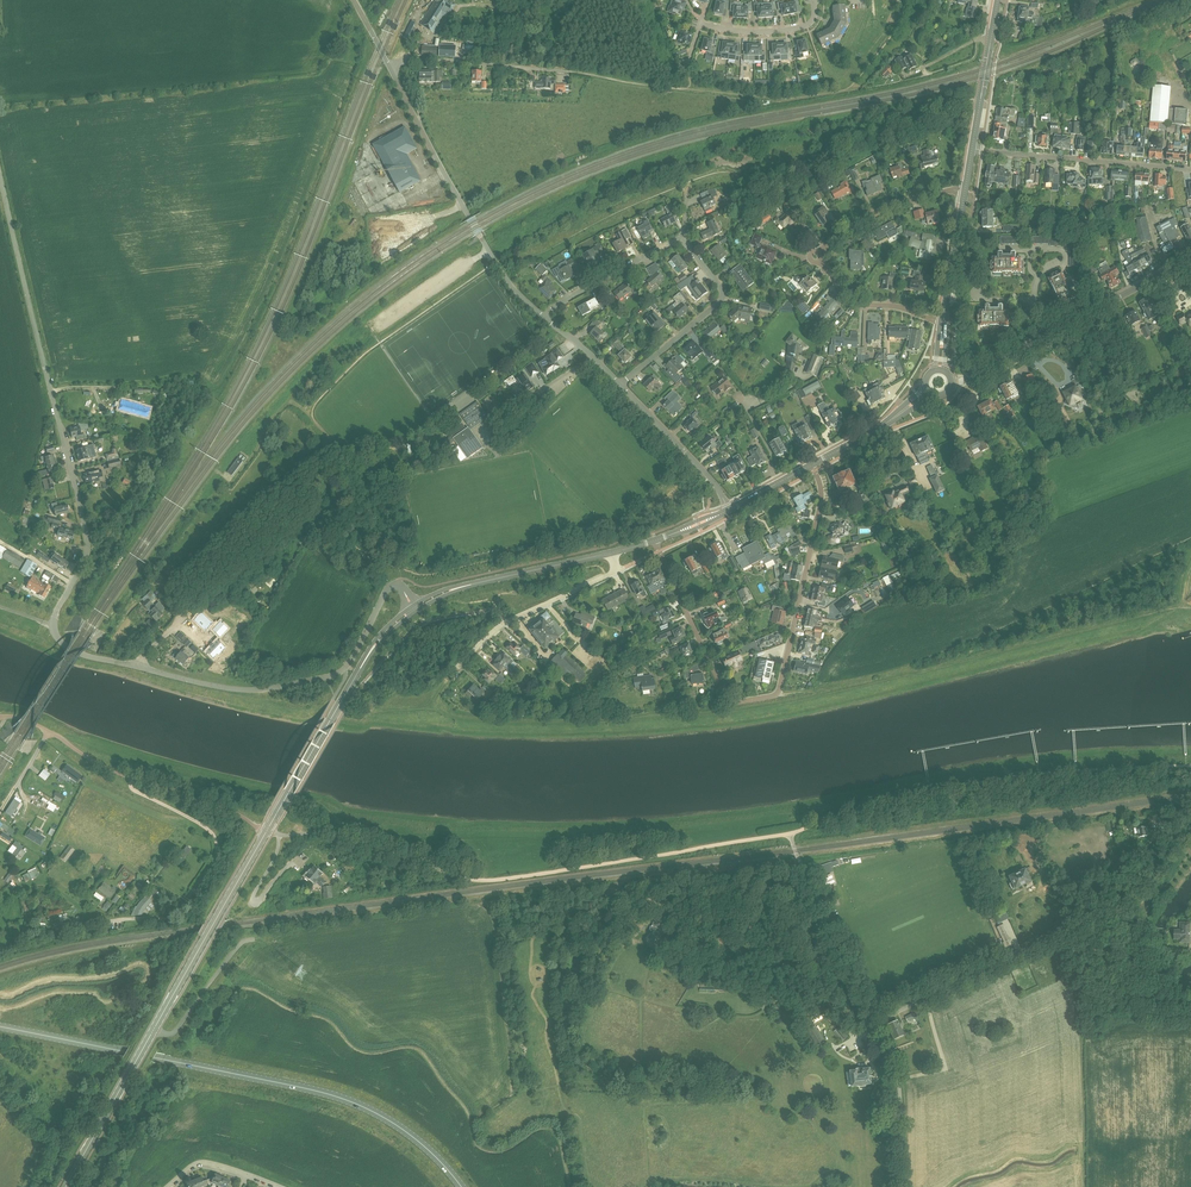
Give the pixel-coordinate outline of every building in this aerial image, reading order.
[(434,32),(444,16),(446,17),(450,12),(451,13),(456,5),(448,0),(434,0),(435,1),(420,24),(434,32)] [(680,14),(682,8),(684,8),(686,3),(678,0),(673,0),(671,6),(669,6),(667,12),(675,14),(675,13),(680,14)] [(719,16),(719,14),(722,15),(723,10),(727,11),(729,1),(723,0),(722,0),(721,3),(716,2),(714,13),(714,15),(719,16)] [(790,15),(801,12),(800,6),(799,6),(798,0),(791,0),(792,3),(788,4),(790,15)] [(976,19),(977,9),(978,0),(959,0),(958,2),(969,4),(967,15),(970,16),(969,18),(976,19)] [(764,7),(765,18),(772,17),(772,11),(775,10),(775,1),(771,1),(771,3),(768,3),(768,7),(764,7)] [(741,8),(741,3),(734,2),(734,3),(730,2),(730,11),(733,11),(733,18),(740,18),(741,8)] [(782,10),(783,16),(790,15),(788,4),(784,5),(783,2),(777,3),(778,10),(782,10)] [(745,8),(741,8),(740,18),(747,19),(748,12),(751,12),(752,3),(748,3),(748,5),(745,5),(745,8)] [(757,12),(758,18),(765,18),(764,7),(757,8),(757,3),(753,3),(754,12),(757,12)] [(1020,12),(1019,14),(1034,17),(1034,13),(1029,12),(1030,7),(1022,6),(1020,5),(1019,12),(1020,12)] [(816,35),(821,46),(829,42),(830,44),(839,40),(848,24),(847,14),(845,14),(844,6),(833,7),(834,21),(829,29),(816,35)] [(1019,14),(1019,16),(1018,16),(1017,22),(1019,23),(1019,22),(1027,23),(1027,25),(1032,26),(1032,25),(1038,26),(1037,30),(1042,28),(1044,18),(1040,17),(1040,18),(1034,17),(1019,14)] [(417,29),(413,27),(416,23),(412,21),(408,29),(404,38),(412,42),(416,33),(415,32),(417,29)] [(683,43),(688,45),(692,34),(685,32),(686,30),(680,28),(676,42),(682,44),(683,43)] [(709,39),(705,38),(705,39),(704,39),(701,50),(706,52),(705,60),(712,61),(715,48),(711,47),(712,41),(709,40),(709,39)] [(794,49),(796,59),(803,57),(802,53),(808,52),(805,40),(804,39),(800,40),(800,41),(797,42),(798,48),(794,49)] [(721,59),(728,60),(730,42),(725,42),(725,43),(723,43),(722,49),(718,49),(717,58),(721,58),(721,59)] [(728,60),(735,61),(736,58),(739,59),(740,51),(736,51),(737,45),(735,44),(735,43),(730,42),(728,60)] [(780,55),(779,43),(774,44),(774,45),(772,45),(773,51),(769,52),(770,61),(780,60),(780,55)] [(779,43),(780,55),(784,55),(784,58),(787,58),(788,60),(791,59),(790,50),(787,50),(786,44),(784,44),(784,43),(779,43)] [(750,61),(754,61),(754,44),(749,44),(749,45),(747,45),(747,52),(743,52),(743,61),(750,61)] [(754,61),(765,61),(765,52),(761,52),(761,45),(759,45),(759,44),(754,44),(754,61)] [(439,56),(455,57),(456,46),(439,45),(439,56)] [(423,56),(436,56),(437,47),(424,47),(423,56)] [(895,60),(900,71),(907,67),(908,70),(917,66),(911,55),(903,60),(901,57),(895,60)] [(1139,76),(1144,76),(1145,61),(1139,61),(1136,58),(1135,59),(1135,60),(1133,60),(1131,62),(1131,65),(1133,67),(1135,67),(1137,65),(1140,65),(1139,76)] [(893,69),(888,65),(880,73),(885,78),(893,69)] [(472,81),(481,81),(481,71),(472,71),(472,81)] [(534,88),(550,89),(550,83),(556,83),(556,79),(551,79),(551,77),(542,77),(542,81),(535,81),(534,88)] [(555,93),(565,93),(565,92),(569,92),(569,85),(565,85),(555,85),(555,93)] [(1150,122),(1187,125),(1188,110),(1169,109),(1170,87),(1153,85),(1150,122)] [(996,124),(1007,126),(1009,116),(1015,118),(1016,110),(1006,108),(1006,110),(999,109),(999,110),(998,111),(998,112),(998,113),(998,114),(997,114),(996,122),(996,124)] [(993,140),(1004,142),(1006,129),(1007,126),(996,124),(995,128),(993,140)] [(1167,124),(1167,131),(1166,132),(1175,133),(1176,125),(1167,125),(1167,124)] [(416,148),(405,128),(373,145),(400,193),(420,182),(405,155),(416,148)] [(1125,131),(1124,141),(1125,141),(1123,155),(1130,156),(1131,147),(1132,143),(1128,143),(1129,136),(1131,136),(1131,128),(1125,128),(1125,131)] [(1040,147),(1041,147),(1042,146),(1046,147),(1047,137),(1047,133),(1043,133),(1042,136),(1037,136),(1036,143),(1038,144),(1038,146),(1039,146),(1040,147)] [(1060,148),(1061,148),(1062,138),(1054,137),(1053,148),(1060,148)] [(1084,151),(1085,138),(1077,137),(1077,141),(1076,141),(1076,146),(1077,146),(1076,151),(1084,151)] [(1063,149),(1065,149),(1066,149),(1070,149),(1070,139),(1062,138),(1061,148),(1063,148),(1063,149)] [(1088,151),(1096,152),(1097,142),(1092,142),(1092,138),(1089,138),(1088,142),(1088,146),(1089,147),(1088,151)] [(1138,142),(1137,157),(1144,157),(1145,139),(1139,138),(1138,142)] [(1160,158),(1162,159),(1164,139),(1157,139),(1157,144),(1155,158),(1160,159),(1160,158)] [(1101,154),(1112,155),(1113,149),(1112,149),(1113,142),(1103,141),(1102,148),(1101,154)] [(908,148),(911,155),(918,153),(915,145),(908,148)] [(924,169),(924,167),(939,164),(937,158),(934,158),(932,150),(930,150),(929,149),(923,150),(924,156),(921,157),(922,162),(919,163),(921,169),(924,169)] [(889,169),(892,178),(901,175),(901,177),(909,174),(907,169),(903,170),(900,162),(896,164),(897,167),(889,169)] [(1033,183),(1039,184),(1040,174),(1035,174),(1035,166),(1028,165),(1026,181),(1033,181),(1033,183)] [(851,174),(855,181),(859,179),(855,172),(858,170),(855,166),(849,169),(849,170),(848,170),(851,175),(851,174)] [(987,187),(990,187),(991,186),(992,186),(992,182),(996,183),(996,182),(995,182),(997,172),(997,171),(998,168),(995,168),(995,167),(989,166),(986,184),(987,187)] [(996,182),(996,183),(1008,185),(1010,173),(1005,172),(1005,169),(1001,169),(1000,172),(997,171),(997,172),(995,182),(996,182)] [(1088,177),(1089,185),(1106,184),(1106,178),(1103,178),(1102,169),(1090,170),(1091,177),(1088,177)] [(1052,191),(1059,191),(1059,174),(1055,174),(1055,170),(1046,170),(1045,183),(1052,183),(1052,191)] [(1110,186),(1110,191),(1110,192),(1110,201),(1113,201),(1113,205),(1115,205),(1115,181),(1128,182),(1129,172),(1112,171),(1111,180),(1112,180),(1112,186),(1110,186)] [(1083,187),(1086,187),(1086,180),(1083,180),(1083,178),(1078,178),(1078,174),(1074,174),(1074,175),(1068,174),(1068,176),(1067,177),(1067,179),(1068,180),(1067,184),(1073,185),(1073,187),(1078,187),(1078,185),(1083,185),(1083,187)] [(866,191),(868,196),(876,193),(881,191),(878,183),(882,181),(880,175),(871,179),(872,182),(868,184),(866,181),(862,182),(864,187),(866,186),(867,190),(866,191)] [(1155,187),(1162,187),(1163,185),(1166,185),(1167,177),(1163,177),(1163,175),(1156,175),(1155,187)] [(1013,187),(1020,187),(1021,176),(1014,176),(1013,187)] [(831,192),(835,199),(842,195),(849,191),(850,194),(854,191),(850,185),(849,186),(846,181),(840,184),(841,186),(831,192)] [(708,195),(710,198),(701,202),(705,212),(712,209),(711,207),(716,205),(713,198),(717,196),(716,193),(715,189),(707,191),(708,195)] [(814,195),(818,201),(823,198),(818,192),(814,195)] [(661,219),(665,227),(676,222),(672,215),(676,213),(671,204),(665,207),(669,215),(661,219)] [(815,216),(822,226),(824,225),(825,224),(826,224),(827,222),(829,222),(826,218),(830,215),(825,209),(823,206),(816,211),(818,214),(815,216)] [(927,221),(928,225),(939,222),(937,211),(924,214),(923,210),(915,212),(916,220),(924,218),(925,222),(927,221)] [(983,228),(994,228),(994,227),(998,227),(998,218),(994,218),(994,211),(983,211),(984,212),(982,212),(981,213),(981,216),(982,217),(983,217),(983,228)] [(779,224),(783,228),(788,223),(790,226),(795,221),(787,213),(779,220),(777,218),(774,220),(779,225),(779,224)] [(771,218),(768,214),(760,219),(762,223),(771,218)] [(1133,220),(1139,244),(1152,241),(1146,216),(1133,220)] [(1157,227),(1165,243),(1169,240),(1170,242),(1180,237),(1174,225),(1178,223),(1175,218),(1157,227)] [(638,229),(643,239),(650,235),(648,232),(652,229),(647,219),(642,222),(639,224),(641,227),(638,229)] [(700,233),(703,240),(712,236),(713,237),(720,233),(714,220),(707,223),(709,229),(700,233)] [(1081,226),(1081,231),(1090,230),(1089,220),(1084,221),(1085,226),(1081,226)] [(864,238),(866,241),(872,238),(873,239),(876,238),(877,240),(887,235),(889,239),(898,234),(896,231),(892,222),(873,232),(873,233),(870,235),(864,238)] [(1189,242),(1190,243),(1190,242),(1190,229),(1189,224),(1181,228),(1188,242),(1189,242)] [(613,244),(617,253),(629,247),(625,240),(631,237),(626,229),(623,230),(616,234),(619,240),(613,244)] [(763,265),(770,268),(776,252),(761,246),(759,245),(763,237),(755,233),(750,244),(760,249),(756,258),(765,261),(763,265)] [(923,258),(930,259),(931,255),(934,255),(936,247),(932,246),(934,235),(923,233),(922,239),(926,239),(926,244),(914,239),(914,238),(911,237),(908,244),(923,250),(923,252),(924,252),(923,258)] [(718,241),(720,245),(728,240),(725,236),(718,241)] [(1050,244),(1050,246),(1068,246),(1068,239),(1050,239),(1050,237),(1033,237),(1033,244),(1050,244)] [(865,250),(870,247),(865,240),(861,243),(865,250)] [(582,256),(589,268),(599,262),(596,256),(603,252),(599,245),(592,249),(593,250),(582,256)] [(720,261),(721,263),(722,263),(723,263),(725,262),(726,261),(726,260),(724,257),(727,255),(718,245),(711,251),(719,261),(720,261)] [(627,252),(630,259),(638,255),(635,249),(627,252)] [(1070,249),(1070,267),(1078,267),(1078,249),(1070,249)] [(1132,259),(1132,258),(1130,254),(1130,253),(1127,249),(1122,252),(1129,265),(1126,267),(1128,271),(1125,273),(1127,278),(1129,278),(1131,277),(1132,275),(1134,274),(1134,273),(1137,272),(1131,262),(1132,262),(1132,259)] [(851,260),(851,271),(856,270),(860,270),(860,262),(861,262),(861,257),(864,257),(864,251),(854,251),(849,251),(849,260),(851,260)] [(676,266),(681,273),(688,267),(678,254),(671,260),(669,262),(673,267),(674,268),(676,266)] [(1142,257),(1147,266),(1153,263),(1149,255),(1146,256),(1145,255),(1142,257)] [(1138,260),(1137,260),(1142,269),(1147,266),(1142,257),(1137,259),(1138,260)] [(560,269),(567,280),(574,276),(570,268),(576,265),(572,258),(566,262),(567,264),(564,266),(565,267),(560,269)] [(1131,262),(1137,272),(1139,271),(1142,270),(1142,269),(1137,260),(1135,262),(1134,261),(1132,262),(1131,262)] [(1108,283),(1111,288),(1115,286),(1115,287),(1117,286),(1117,285),(1121,283),(1118,278),(1117,278),(1116,275),(1119,273),(1116,267),(1110,270),(1108,266),(1106,262),(1097,266),(1099,270),(1102,275),(1101,275),(1104,281),(1107,280),(1109,283),(1108,283)] [(535,269),(542,276),(548,271),(541,264),(535,269)] [(644,286),(648,291),(652,288),(651,288),(657,283),(659,285),(664,280),(657,272),(657,273),(656,272),(660,270),(658,267),(655,269),(652,265),(647,268),(652,277),(646,282),(647,283),(644,286)] [(729,273),(743,291),(754,283),(740,265),(729,273)] [(1096,266),(1089,270),(1092,274),(1098,271),(1096,266)] [(914,272),(913,275),(916,275),(915,282),(911,281),(909,289),(918,291),(918,295),(923,296),(924,292),(925,283),(921,283),(923,273),(917,272),(914,272)] [(1049,279),(1053,288),(1066,281),(1066,280),(1062,272),(1049,279)] [(882,289),(891,290),(893,281),(897,281),(898,274),(890,273),(890,278),(881,276),(880,282),(883,282),(882,289)] [(678,278),(681,282),(687,278),(685,274),(678,278)] [(538,289),(548,298),(556,290),(550,284),(552,281),(548,277),(547,277),(544,275),(541,279),(544,283),(538,289)] [(799,283),(807,293),(817,284),(813,280),(811,281),(807,277),(804,280),(802,279),(797,277),(796,282),(799,283)] [(1066,281),(1053,288),(1057,296),(1067,291),(1071,289),(1071,290),(1075,287),(1071,278),(1066,280),(1066,281)] [(691,286),(690,286),(695,292),(692,295),(696,300),(699,298),(707,292),(698,280),(692,284),(691,286)] [(614,293),(619,300),(632,290),(632,291),(635,295),(639,292),(634,285),(630,289),(625,283),(614,293)] [(1075,298),(1071,290),(1071,289),(1067,291),(1057,296),(1062,304),(1072,299),(1075,298)] [(672,310),(679,318),(688,311),(681,303),(685,300),(679,293),(673,298),(676,302),(673,305),(675,308),(672,310)] [(829,302),(824,309),(828,313),(830,314),(832,311),(831,310),(836,303),(838,305),(841,302),(835,297),(833,300),(828,296),(826,299),(829,302)] [(578,308),(582,316),(591,311),(591,310),(599,306),(595,299),(587,303),(586,303),(578,308)] [(1147,317),(1149,321),(1158,316),(1148,299),(1140,303),(1145,313),(1145,314),(1144,315),(1145,317),(1147,317)] [(600,304),(605,310),(608,308),(603,301),(600,304)] [(651,307),(654,310),(657,308),(652,301),(649,304),(648,303),(645,306),(648,309),(651,307)] [(759,310),(773,313),(774,305),(760,303),(759,310)] [(797,306),(804,314),(808,310),(801,303),(797,306)] [(744,323),(748,323),(752,308),(739,305),(728,316),(734,322),(738,318),(745,320),(744,323)] [(828,313),(824,309),(820,305),(818,308),(822,311),(816,318),(822,323),(824,320),(823,319),(828,313)] [(1128,321),(1131,326),(1141,321),(1136,311),(1126,316),(1126,317),(1124,318),(1126,322),(1128,321)] [(646,320),(656,332),(664,326),(657,317),(655,313),(646,320)] [(1190,326),(1190,314),(1190,315),(1186,317),(1185,314),(1177,317),(1181,324),(1187,321),(1190,326)] [(1158,320),(1163,329),(1169,326),(1164,317),(1158,320)] [(598,340),(600,342),(603,339),(600,337),(603,333),(596,327),(600,323),(596,320),(590,326),(594,330),(590,334),(598,340)] [(704,337),(707,341),(721,330),(715,323),(704,332),(707,335),(704,337)] [(868,343),(871,344),(872,340),(875,340),(875,334),(879,334),(879,328),(880,328),(880,327),(879,327),(879,324),(873,324),(873,323),(868,323),(868,343)] [(720,328),(725,335),(729,332),(724,325),(720,328)] [(1141,329),(1146,338),(1152,335),(1147,326),(1141,329)] [(895,338),(907,338),(908,330),(908,327),(895,327),(895,328),(889,327),(889,337),(895,337),(895,338)] [(829,356),(835,356),(836,344),(839,344),(839,346),(843,347),(843,345),(844,345),(844,338),(845,331),(842,330),(841,338),(832,337),(831,346),(830,346),(829,356)] [(912,330),(908,330),(907,338),(907,339),(910,340),(909,348),(918,349),(921,331),(912,330)] [(843,345),(843,347),(847,347),(847,345),(852,345),(852,347),(857,347),(857,339),(858,332),(851,332),(851,339),(844,338),(844,345),(843,345)] [(785,371),(791,374),(800,353),(801,354),(807,347),(792,335),(786,342),(788,343),(785,371)] [(618,356),(625,363),(631,357),(625,350),(624,350),(618,343),(619,341),(617,338),(612,343),(614,346),(615,346),(621,353),(618,356)] [(714,364),(715,366),(720,362),(718,360),(712,353),(705,344),(699,349),(693,341),(684,349),(693,360),(705,350),(709,355),(707,357),(714,364)] [(546,359),(547,360),(543,363),(546,367),(543,369),(547,375),(553,370),(553,371),(559,367),(555,361),(562,357),(558,350),(553,353),(554,355),(546,359)] [(804,372),(816,377),(823,359),(811,354),(804,372)] [(681,378),(677,373),(681,368),(678,365),(683,361),(677,355),(674,357),(676,359),(674,361),(672,359),(665,365),(674,375),(671,378),(676,383),(681,378)] [(532,377),(538,372),(532,363),(525,368),(532,377)] [(633,385),(644,376),(641,371),(629,380),(633,385)] [(518,383),(525,393),(534,387),(524,373),(516,378),(519,382),(518,383)] [(1031,374),(1023,379),(1028,388),(1036,384),(1031,374)] [(653,388),(657,392),(661,387),(656,382),(657,379),(654,375),(644,385),(650,391),(653,388)] [(516,381),(512,376),(504,382),(505,383),(506,382),(509,386),(516,381)] [(681,380),(687,387),(691,383),(685,376),(681,380)] [(711,388),(718,396),(724,390),(725,392),(731,387),(730,386),(731,385),(724,377),(711,388)] [(800,389),(804,398),(822,388),(818,380),(800,389)] [(876,396),(878,401),(885,398),(881,391),(884,390),(882,386),(881,386),(879,382),(871,386),(876,396)] [(1002,392),(1007,400),(1011,398),(1012,399),(1019,396),(1017,394),(1018,394),(1011,382),(1005,385),(1000,388),(998,389),(1000,393),(1002,392)] [(497,396),(504,391),(500,386),(493,391),(497,396)] [(864,390),(869,400),(866,401),(869,406),(872,405),(878,401),(876,396),(871,386),(864,390)] [(1067,405),(1069,406),(1070,405),(1071,405),(1082,399),(1081,396),(1084,394),(1080,386),(1076,387),(1064,393),(1068,400),(1066,401),(1066,403),(1067,405)] [(478,401),(488,394),(486,391),(476,398),(478,401)] [(680,399),(673,391),(667,396),(670,400),(664,405),(674,416),(683,408),(677,402),(680,399)] [(139,405),(139,404),(121,399),(118,409),(147,417),(148,415),(151,415),(153,409),(150,409),(150,408),(139,405)] [(983,415),(984,418),(989,415),(988,413),(995,409),(990,400),(978,407),(982,415),(983,415)] [(994,402),(999,411),(1002,409),(997,400),(994,402)] [(460,414),(471,429),(488,417),(477,402),(460,414)] [(822,415),(829,427),(833,425),(834,426),(835,427),(837,426),(837,425),(837,423),(840,421),(839,418),(841,417),(838,410),(836,411),(834,408),(830,411),(827,405),(825,405),(824,402),(817,406),(822,415)] [(1011,411),(1008,405),(1003,408),(1007,416),(1009,419),(1014,416),(1011,411)] [(690,431),(692,433),(695,430),(694,429),(701,424),(694,416),(698,413),(695,410),(690,415),(692,418),(687,422),(688,423),(685,427),(687,429),(687,430),(687,431),(688,431),(689,432),(690,431)] [(770,417),(771,419),(777,416),(774,410),(768,413),(768,412),(766,413),(767,415),(768,414),(769,417),(770,417)] [(1002,414),(1007,423),(1010,421),(1004,412),(1002,414)] [(804,417),(812,431),(817,428),(809,415),(804,417)] [(443,424),(448,431),(453,427),(459,423),(454,416),(448,420),(443,424)] [(796,438),(798,443),(800,442),(801,443),(812,436),(806,425),(801,427),(799,422),(798,423),(792,426),(798,437),(796,438)] [(70,428),(72,437),(76,436),(77,441),(86,438),(85,434),(81,435),(80,431),(88,429),(87,424),(79,423),(78,423),(79,426),(70,428)] [(453,438),(468,459),(483,448),(468,427),(466,429),(462,423),(449,432),(453,438)] [(781,426),(778,428),(778,430),(782,437),(787,434),(783,427),(781,426)] [(750,430),(755,439),(759,436),(755,428),(750,430)] [(979,446),(981,451),(988,447),(986,443),(984,444),(979,435),(978,436),(974,428),(970,430),(973,438),(966,441),(971,450),(979,446)] [(132,435),(129,438),(131,439),(129,441),(130,443),(131,444),(133,441),(135,443),(137,440),(132,435)] [(927,457),(925,457),(924,454),(934,450),(928,436),(910,444),(916,456),(917,456),(921,465),(929,461),(927,457)] [(703,448),(706,451),(710,447),(712,449),(715,446),(717,449),(722,445),(719,441),(715,444),(709,437),(708,437),(705,439),(706,439),(700,444),(701,445),(700,446),(703,449),(703,448)] [(958,437),(953,440),(956,447),(961,444),(958,437)] [(776,456),(778,458),(787,453),(785,450),(779,438),(769,444),(776,456)] [(76,450),(77,456),(79,461),(88,459),(88,458),(96,457),(95,451),(93,444),(84,447),(84,448),(76,450)] [(112,452),(105,454),(106,459),(118,456),(116,449),(115,447),(113,447),(112,448),(111,450),(112,452)] [(747,458),(751,467),(754,465),(757,464),(758,466),(766,461),(758,447),(750,451),(752,456),(747,458)] [(42,462),(45,461),(46,465),(55,463),(54,462),(56,462),(56,461),(56,460),(55,459),(55,458),(53,458),(53,455),(48,456),(48,455),(41,457),(42,462)] [(735,462),(734,462),(741,473),(744,471),(745,470),(742,465),(744,464),(739,455),(733,459),(735,462)] [(238,457),(227,472),(232,476),(243,461),(238,457)] [(120,458),(107,461),(109,468),(121,465),(120,458)] [(729,467),(727,464),(723,458),(717,462),(719,466),(720,465),(721,467),(725,465),(727,468),(721,471),(723,474),(721,475),(724,481),(726,480),(727,481),(729,482),(731,480),(732,478),(734,477),(729,467)] [(741,473),(734,462),(732,463),(732,462),(727,464),(729,467),(734,477),(736,478),(738,476),(739,474),(741,473)] [(47,470),(45,471),(38,472),(39,477),(52,473),(52,472),(57,471),(56,468),(57,468),(57,467),(58,466),(57,464),(56,464),(55,464),(55,463),(46,465),(47,470)] [(84,474),(85,482),(86,482),(86,484),(93,482),(92,481),(95,480),(95,481),(99,480),(98,478),(102,477),(100,469),(96,470),(96,471),(84,474)] [(835,495),(845,499),(848,490),(848,488),(855,484),(849,470),(844,472),(842,470),(838,472),(838,475),(833,477),(839,490),(837,491),(836,491),(835,495)] [(930,481),(937,493),(944,490),(945,489),(940,480),(937,474),(929,478),(930,481)] [(52,477),(46,479),(42,480),(44,484),(46,484),(48,489),(54,488),(52,477)] [(909,483),(910,485),(914,483),(917,482),(915,477),(908,480),(909,483)] [(886,502),(890,509),(905,502),(904,501),(906,499),(905,496),(902,497),(902,496),(909,492),(907,487),(895,492),(893,492),(892,492),(885,495),(888,501),(886,502)] [(868,496),(865,489),(862,490),(859,492),(862,500),(868,497),(868,496)] [(796,508),(798,513),(806,508),(804,504),(808,502),(809,504),(814,501),(812,497),(809,492),(802,496),(802,495),(794,499),(798,507),(796,508)] [(52,509),(54,508),(56,516),(69,513),(67,505),(57,507),(56,503),(51,504),(52,509)] [(46,518),(45,520),(59,524),(61,519),(48,516),(47,518),(46,518)] [(827,541),(831,543),(835,542),(836,538),(836,537),(843,535),(844,531),(848,532),(849,526),(845,522),(842,525),(839,522),(832,525),(830,532),(833,534),(832,535),(828,536),(827,541)] [(778,530),(779,532),(783,540),(791,536),(791,538),(796,535),(790,524),(783,528),(782,527),(778,530)] [(57,535),(63,537),(72,539),(74,532),(59,528),(57,535)] [(783,540),(779,532),(771,537),(770,535),(765,538),(772,549),(776,547),(775,545),(783,540)] [(880,541),(886,555),(894,551),(887,537),(880,541)] [(764,563),(772,559),(771,556),(769,553),(764,556),(762,553),(757,542),(757,541),(742,549),(744,553),(735,558),(739,566),(740,565),(742,570),(762,559),(764,563)] [(725,552),(724,552),(719,543),(715,545),(715,544),(713,544),(711,545),(711,547),(709,549),(711,553),(714,552),(718,559),(722,557),(724,559),(728,557),(725,552)] [(844,546),(846,553),(853,552),(851,544),(844,546)] [(2,558),(19,567),(25,558),(7,549),(0,545),(0,556),(2,558)] [(790,550),(792,556),(801,552),(799,547),(790,550)] [(37,554),(48,562),(50,559),(39,551),(37,554)] [(52,561),(57,564),(64,570),(69,563),(57,554),(52,561)] [(821,567),(836,570),(838,562),(843,563),(844,556),(832,554),(828,558),(823,556),(821,567)] [(688,566),(691,572),(701,567),(695,556),(691,558),(688,558),(686,559),(685,561),(685,562),(683,563),(685,567),(688,566)] [(729,559),(735,571),(738,569),(737,567),(732,557),(729,559)] [(704,569),(706,574),(710,572),(705,561),(701,563),(704,569)] [(30,577),(36,566),(29,562),(23,572),(30,577)] [(786,571),(801,574),(803,567),(794,565),(794,564),(788,562),(786,571)] [(819,577),(834,581),(836,570),(821,567),(819,577)] [(906,571),(905,568),(889,576),(891,579),(906,571)] [(672,594),(669,587),(668,588),(666,583),(664,579),(665,578),(664,576),(660,570),(646,577),(650,584),(651,586),(647,587),(651,594),(659,590),(662,595),(666,592),(668,596),(672,594)] [(56,583),(59,579),(46,571),(44,574),(47,577),(56,583)] [(791,580),(799,581),(801,574),(786,571),(786,574),(792,575),(791,580)] [(847,573),(849,581),(857,579),(855,571),(847,573)] [(28,578),(26,581),(24,585),(27,587),(26,588),(30,590),(30,589),(39,594),(38,595),(44,598),(47,593),(36,587),(39,582),(31,577),(30,580),(28,578)] [(45,585),(39,582),(36,587),(47,593),(50,587),(45,584),(45,585)] [(641,593),(644,597),(646,595),(639,582),(635,583),(634,583),(632,584),(632,585),(631,585),(634,591),(634,592),(635,594),(636,594),(636,595),(641,593)] [(776,597),(783,593),(777,583),(770,587),(776,597)] [(833,588),(834,587),(836,587),(836,584),(831,585),(822,583),(821,587),(813,586),(812,593),(824,596),(825,591),(828,592),(828,591),(834,592),(835,592),(835,589),(835,588),(833,588)] [(14,594),(16,590),(7,586),(5,590),(14,594)] [(745,588),(739,591),(741,595),(740,596),(743,603),(752,599),(749,592),(747,592),(745,588)] [(603,600),(608,610),(629,599),(624,589),(603,600)] [(817,605),(825,607),(826,601),(823,600),(824,596),(812,593),(810,600),(817,601),(817,605)] [(847,611),(846,610),(849,608),(854,605),(848,597),(843,601),(844,601),(841,603),(836,606),(842,614),(847,611)] [(154,606),(147,599),(142,604),(150,612),(148,613),(156,621),(159,618),(163,614),(161,612),(164,608),(158,602),(154,606)] [(873,601),(861,608),(865,614),(876,607),(873,601)] [(772,622),(781,624),(783,617),(784,617),(785,612),(780,611),(781,607),(772,605),(771,610),(774,611),(772,622)] [(674,616),(675,616),(673,612),(672,612),(670,608),(665,610),(663,606),(652,612),(654,616),(660,613),(661,616),(662,616),(664,621),(663,621),(664,625),(670,623),(668,619),(674,617),(674,616)] [(819,617),(820,617),(822,618),(823,612),(808,608),(807,614),(815,616),(819,617)] [(527,627),(544,649),(564,633),(547,612),(541,616),(527,627)] [(706,623),(709,628),(714,626),(714,625),(727,619),(725,616),(722,617),(721,617),(721,616),(718,617),(716,612),(709,615),(708,613),(706,612),(703,614),(702,616),(706,623)] [(195,621),(206,631),(213,624),(203,614),(200,617),(199,616),(198,618),(195,621)] [(578,624),(586,627),(587,623),(592,624),(594,617),(590,615),(588,618),(576,614),(573,622),(578,623),(578,624)] [(851,623),(848,619),(843,623),(847,627),(851,623)] [(804,626),(813,628),(814,625),(818,626),(819,622),(818,622),(814,621),(814,622),(805,620),(804,626)] [(224,627),(221,624),(213,631),(217,635),(224,627)] [(227,630),(224,627),(217,635),(220,638),(227,630)] [(670,640),(672,645),(682,641),(680,638),(685,636),(681,627),(672,631),(675,637),(670,640)] [(658,635),(660,640),(671,635),(669,629),(662,632),(663,633),(658,635)] [(717,643),(718,646),(721,644),(720,641),(728,638),(728,637),(730,637),(728,632),(726,633),(724,630),(720,632),(713,635),(714,638),(713,640),(714,643),(716,643),(717,643)] [(760,645),(766,647),(767,646),(768,646),(772,645),(772,643),(775,644),(776,641),(778,642),(779,635),(777,634),(769,638),(767,635),(757,640),(758,644),(760,644),(760,645)] [(187,638),(182,643),(187,648),(192,643),(192,642),(187,638)] [(800,645),(809,648),(810,643),(815,644),(816,639),(811,638),(811,640),(802,638),(801,642),(800,642),(800,644),(800,645)] [(218,641),(208,652),(213,658),(217,654),(218,655),(225,648),(218,641)] [(742,646),(744,651),(753,647),(753,648),(757,646),(755,641),(742,646)] [(521,653),(526,657),(530,652),(523,646),(520,649),(514,644),(513,646),(510,644),(506,648),(515,656),(518,653),(520,654),(521,653)] [(688,644),(680,648),(682,650),(680,651),(682,656),(684,655),(685,658),(690,655),(689,653),(692,652),(688,644)] [(665,650),(667,655),(670,653),(680,648),(678,645),(669,649),(668,649),(665,650)] [(808,652),(809,648),(800,645),(800,647),(799,647),(799,649),(799,650),(798,653),(811,656),(811,653),(808,652)] [(176,659),(184,666),(190,658),(185,655),(187,652),(184,649),(179,655),(176,652),(175,653),(173,656),(173,657),(176,659)] [(572,674),(580,682),(587,675),(566,656),(568,654),(563,649),(558,654),(548,664),(554,670),(556,667),(568,678),(572,674)] [(738,667),(738,665),(737,663),(742,661),(740,656),(738,657),(736,652),(729,655),(730,656),(722,659),(723,663),(723,664),(724,665),(725,666),(725,667),(731,664),(733,667),(735,668),(738,667)] [(497,658),(509,669),(509,668),(512,671),(515,668),(511,665),(514,662),(510,659),(503,653),(501,656),(500,655),(497,658)] [(492,665),(499,672),(503,667),(507,671),(509,669),(497,658),(494,662),(495,662),(492,665)] [(753,679),(762,681),(766,662),(766,661),(759,659),(757,669),(755,668),(754,671),(755,671),(753,679)] [(762,681),(771,683),(773,675),(774,676),(775,673),(772,672),(774,663),(766,661),(766,662),(762,681)] [(794,671),(807,674),(808,671),(817,673),(821,666),(812,664),(809,663),(809,665),(796,662),(794,671)] [(698,684),(702,683),(704,682),(702,674),(694,675),(693,672),(699,669),(697,665),(689,669),(689,670),(685,671),(686,678),(691,678),(692,684),(698,683),(698,684)] [(494,679),(500,684),(502,682),(503,683),(505,681),(504,680),(505,679),(499,673),(496,676),(489,669),(488,671),(489,672),(488,673),(486,671),(482,675),(483,676),(481,678),(484,680),(489,684),(491,681),(492,681),(494,679)] [(655,693),(654,679),(650,679),(649,677),(647,677),(647,676),(633,677),(635,688),(642,688),(642,691),(650,690),(650,694),(655,693)] [(476,695),(479,698),(484,692),(481,689),(480,691),(473,685),(468,691),(466,693),(469,697),(471,695),(474,697),(476,695)] [(494,693),(485,685),(482,688),(491,696),(494,693)] [(61,770),(77,782),(82,776),(66,764),(61,770)] [(55,791),(53,795),(64,800),(65,797),(55,791)] [(51,811),(53,812),(57,806),(42,798),(41,800),(49,805),(46,808),(51,811)] [(17,811),(16,809),(20,803),(14,799),(5,812),(11,816),(14,812),(16,814),(17,811)] [(1158,821),(1160,830),(1171,828),(1170,825),(1171,825),(1170,817),(1161,818),(1161,821),(1158,821)] [(1138,827),(1139,837),(1149,836),(1147,826),(1145,826),(1144,824),(1139,825),(1140,827),(1138,827)] [(24,836),(40,846),(45,838),(29,828),(24,836)] [(15,841),(8,851),(15,857),(23,847),(15,841)] [(69,846),(60,858),(66,862),(75,850),(69,846)] [(181,853),(185,857),(191,850),(186,846),(181,853)] [(837,860),(814,868),(817,875),(831,871),(830,867),(831,866),(831,867),(838,865),(837,860)] [(974,873),(975,875),(978,873),(973,862),(967,864),(972,874),(974,873)] [(314,866),(306,876),(307,877),(305,879),(308,882),(310,879),(314,883),(315,882),(320,886),(323,882),(318,878),(322,873),(314,866)] [(28,871),(28,873),(22,875),(25,881),(31,878),(31,879),(39,875),(35,867),(28,871)] [(1030,872),(1028,868),(1009,876),(1012,882),(1009,883),(1012,890),(1030,881),(1027,873),(1030,872)] [(9,873),(4,881),(7,883),(12,876),(9,873)] [(815,880),(821,893),(828,890),(821,877),(815,880)] [(827,884),(831,893),(840,889),(837,880),(827,884)] [(97,890),(109,899),(116,891),(104,881),(97,890)] [(136,906),(132,915),(134,915),(138,915),(140,914),(142,910),(150,901),(148,900),(150,898),(150,897),(153,893),(155,895),(158,891),(152,886),(149,890),(150,891),(139,904),(137,907),(136,906)] [(333,886),(331,886),(323,887),(324,893),(323,893),(324,899),(335,897),(334,894),(333,886)] [(344,896),(340,890),(334,894),(338,900),(344,896)] [(103,906),(104,907),(102,909),(106,912),(107,910),(112,905),(108,901),(103,906)] [(73,921),(68,922),(68,920),(60,921),(61,929),(75,926),(73,921)] [(1180,943),(1190,943),(1190,922),(1180,922),(1180,929),(1174,929),(1174,939),(1180,939),(1180,943)] [(1004,943),(1006,947),(1012,944),(1010,939),(1009,939),(1003,925),(997,927),(1004,942),(1004,943)] [(648,942),(653,944),(656,940),(655,936),(656,931),(658,932),(659,928),(650,926),(649,930),(651,930),(650,934),(647,938),(648,942)] [(810,1018),(814,1024),(826,1016),(822,1010),(810,1018)] [(905,1016),(907,1021),(913,1019),(916,1020),(919,1015),(912,1013),(905,1016)] [(888,1025),(894,1039),(904,1035),(897,1020),(888,1025)] [(833,1031),(842,1042),(848,1036),(836,1022),(832,1025),(836,1029),(833,1031)] [(808,1031),(816,1047),(824,1042),(815,1026),(808,1031)] [(852,1086),(852,1087),(872,1084),(870,1068),(864,1069),(864,1067),(856,1068),(856,1070),(850,1071),(850,1072),(846,1072),(848,1086),(852,1086)] [(207,1180),(208,1184),(209,1186),(212,1186),(211,1185),(212,1185),(211,1182),(218,1185),(222,1177),(214,1174),(213,1177),(207,1180)] [(194,1180),(196,1186),(201,1186),(205,1186),(204,1185),(208,1184),(207,1180),(203,1181),(202,1177),(194,1180)] [(218,1185),(222,1186),(227,1186),(227,1185),(232,1186),(234,1183),(229,1181),(229,1180),(222,1177),(218,1185)]
